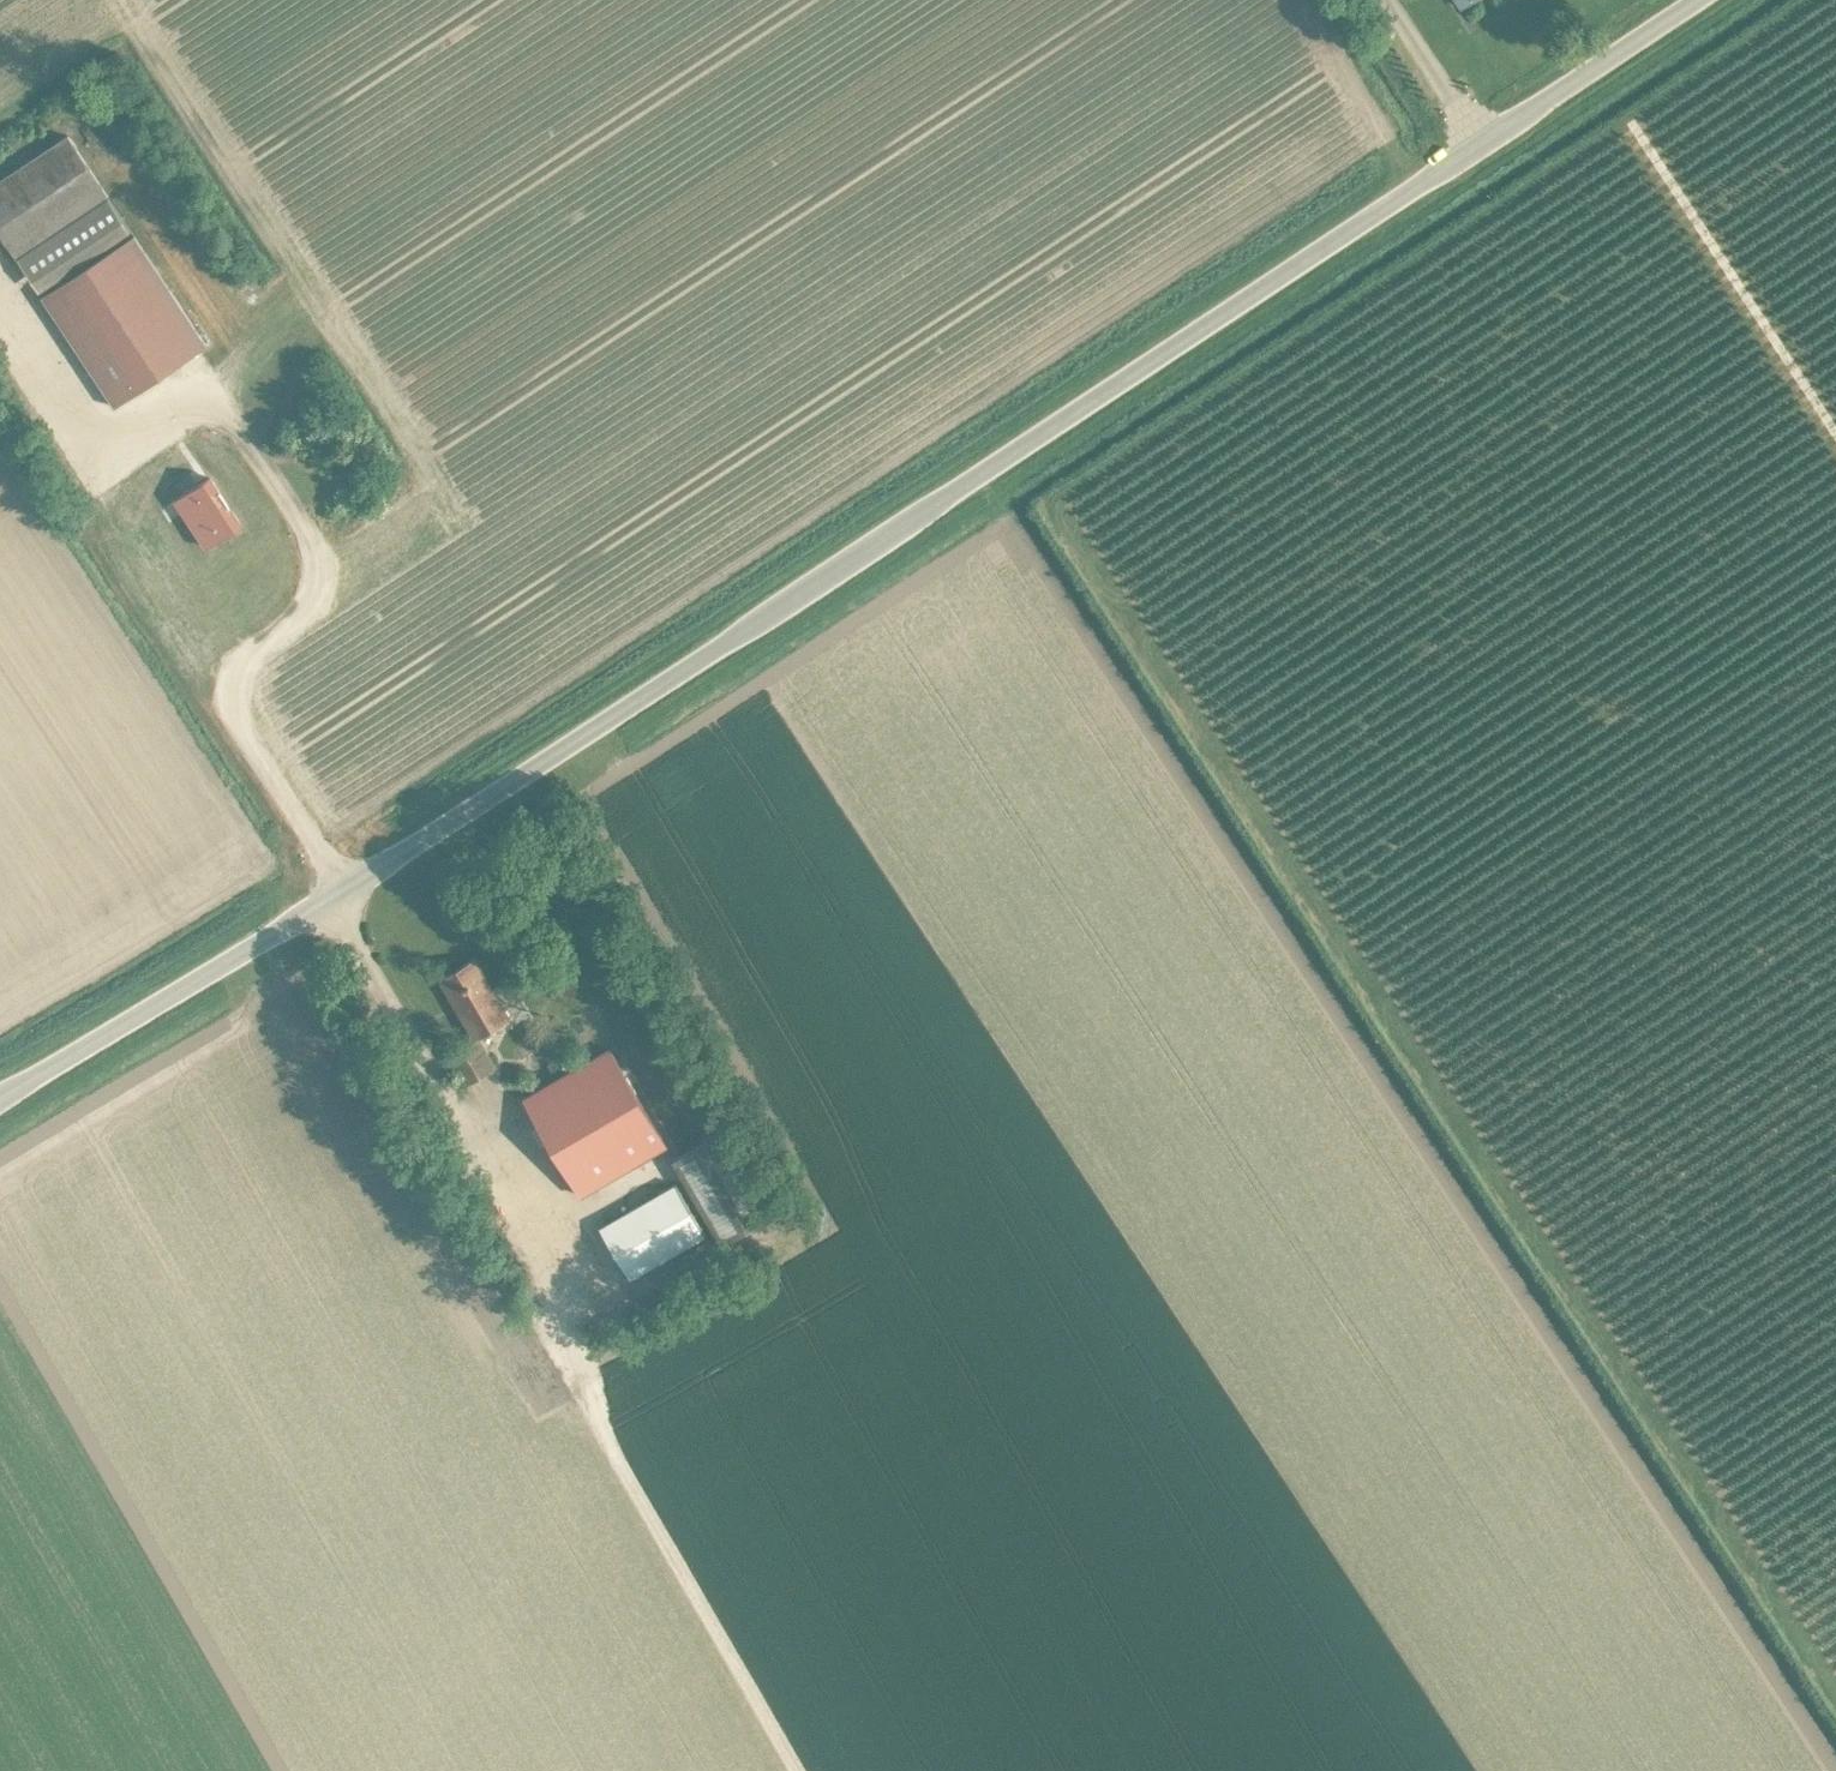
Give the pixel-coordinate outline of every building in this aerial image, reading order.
[(106,197),(66,137),(0,180),(0,236),(14,257),(106,197)] [(106,197),(14,257),(36,292),(128,231),(106,197)] [(205,347),(132,237),(40,298),(113,408),(205,347)] [(4,321),(16,338),(26,332),(14,314),(4,321)] [(205,548),(240,525),(209,478),(175,501),(205,548)] [(477,1038),(508,1020),(473,960),(439,980),(474,1041),(447,1057),(464,1086),(495,1068),(477,1038)] [(574,987),(556,980),(550,995),(568,1002),(574,987)] [(578,1196),(665,1146),(609,1050),(523,1100),(578,1196)] [(671,1161),(712,1231),(720,1244),(770,1215),(722,1132),(671,1161)] [(628,1280),(704,1236),(674,1185),(598,1229),(628,1280)]
